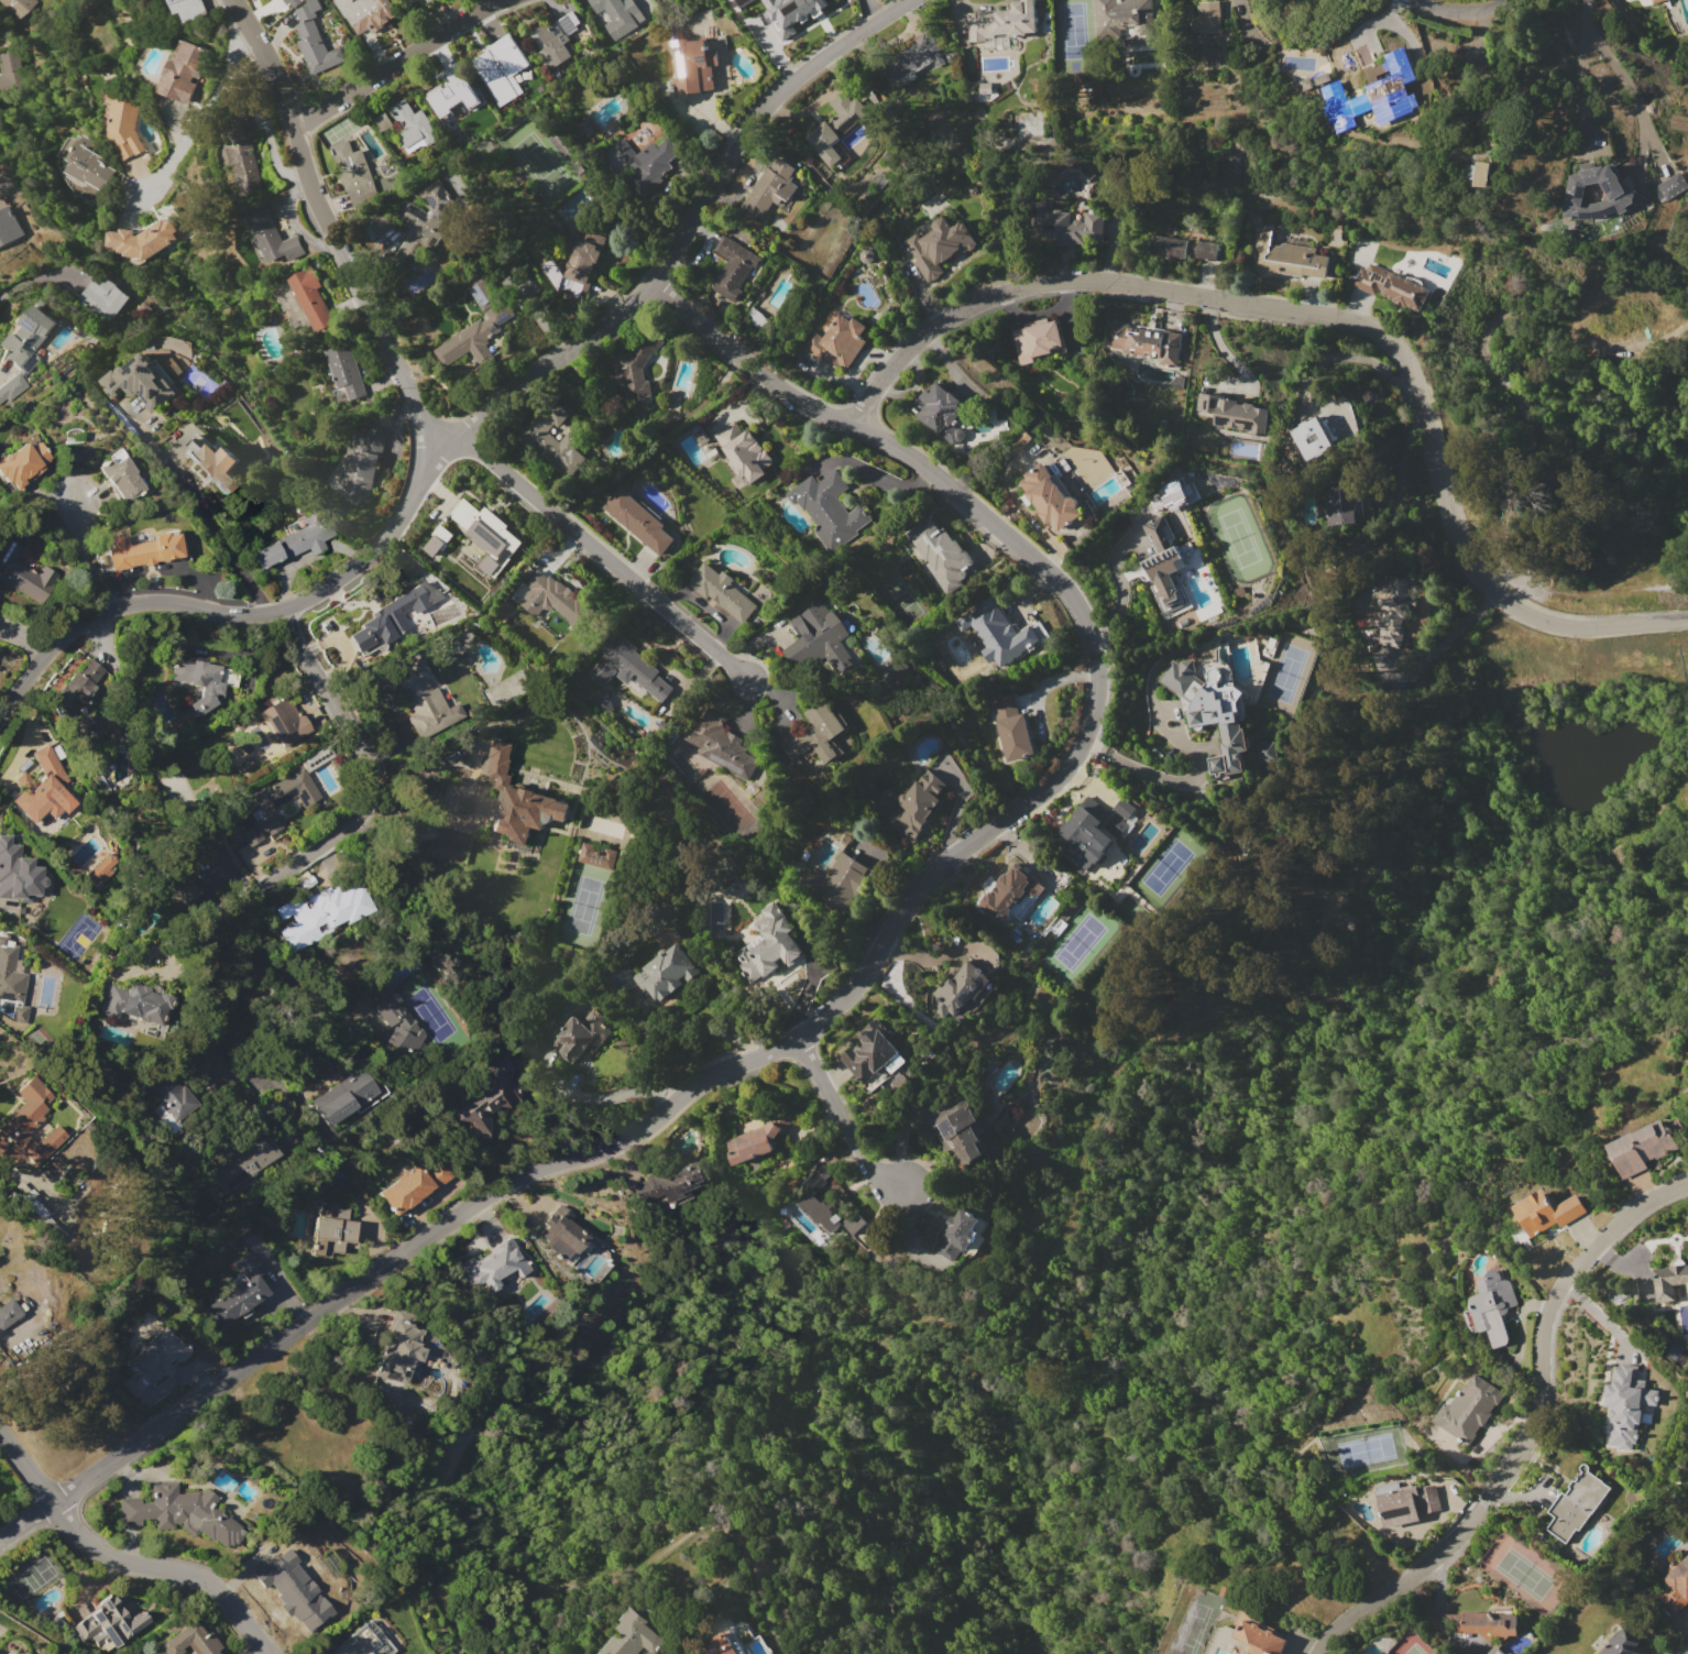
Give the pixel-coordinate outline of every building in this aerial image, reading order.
[(21,19),(2,0),(37,0),(39,1),(21,19)] [(178,13),(173,0),(207,0),(211,13),(187,22),(183,11),(178,13)] [(309,3),(308,0),(318,0),(322,8),(315,11),(317,15),(302,22),(295,10),(309,3)] [(354,1),(356,0),(390,0),(398,13),(382,24),(383,26),(374,32),(373,30),(359,39),(335,0),(353,0),(354,1)] [(409,9),(426,0),(405,0),(409,9)] [(614,41),(587,0),(622,0),(634,0),(647,20),(614,41)] [(769,9),(764,0),(825,0),(827,4),(785,30),(779,19),(774,22),(767,10),(769,9)] [(1026,1),(1026,0),(1035,0),(1037,32),(1026,32),(1027,35),(1009,36),(1009,34),(995,35),(995,40),(968,42),(967,13),(984,12),(985,13),(995,13),(995,11),(1013,10),(1012,2),(1026,1)] [(1095,37),(1093,0),(1153,0),(1154,34),(1140,35),(1140,24),(1120,24),(1121,36),(1095,37)] [(1198,2),(1220,1),(1221,32),(1192,33),(1192,17),(1199,17),(1198,2)] [(296,25),(313,18),(319,30),(302,37),(296,25)] [(548,20),(550,23),(555,20),(565,34),(566,34),(570,40),(563,43),(571,55),(551,67),(529,33),(548,20)] [(899,77),(888,59),(916,41),(916,39),(929,30),(942,48),(941,50),(946,63),(917,75),(918,76),(905,85),(899,77)] [(297,41),(320,31),(329,51),(341,45),(347,59),(313,75),(297,41)] [(675,40),(690,39),(690,41),(710,40),(711,50),(717,48),(720,65),(712,65),(714,89),(703,90),(703,91),(679,94),(678,77),(672,78),(669,45),(675,45),(675,40)] [(184,40),(211,51),(190,103),(158,91),(171,58),(176,61),(184,40)] [(1410,44),(1420,40),(1435,73),(1426,77),(1410,44)] [(472,55),(485,46),(490,53),(501,46),(500,44),(514,41),(514,43),(522,42),(522,45),(524,45),(525,54),(528,54),(530,62),(518,65),(519,75),(495,90),(472,55)] [(1322,88),(1342,79),(1350,99),(1368,91),(1366,86),(1370,85),(1362,68),(1406,50),(1418,78),(1406,84),(1412,96),(1424,90),(1431,103),(1382,124),(1375,109),(1358,117),(1361,125),(1340,133),(1322,88)] [(21,89),(19,51),(0,52),(0,62),(0,90),(21,89)] [(946,53),(957,52),(958,61),(947,62),(946,53)] [(427,92),(441,84),(443,87),(450,83),(445,74),(464,62),(490,105),(479,111),(473,102),(443,121),(427,92)] [(979,83),(991,81),(993,94),(980,94),(979,83)] [(108,88),(114,89),(113,96),(141,100),(135,128),(146,149),(136,154),(135,153),(122,161),(103,132),(108,103),(106,103),(108,88)] [(835,131),(840,136),(831,143),(842,157),(831,167),(819,153),(805,138),(826,120),(831,125),(836,113),(829,102),(843,90),(859,110),(850,118),(851,118),(835,131)] [(441,138),(417,153),(415,149),(408,153),(396,135),(403,131),(388,109),(405,98),(415,113),(423,109),(441,138)] [(262,190),(243,110),(232,113),(236,129),(222,132),(236,196),(262,190)] [(384,111),(394,124),(379,134),(370,121),(384,111)] [(614,145),(624,138),(637,154),(654,141),(657,145),(669,136),(681,152),(668,162),(672,167),(660,177),(664,180),(639,199),(625,182),(636,173),(614,145)] [(330,146),(349,140),(353,151),(362,147),(381,205),(353,215),(330,146)] [(81,144),(103,158),(102,161),(117,171),(102,193),(89,184),(85,189),(62,175),(81,144)] [(888,151),(892,155),(887,161),(883,156),(888,151)] [(767,167),(770,169),(779,156),(796,168),(791,176),(793,178),(790,183),(797,187),(788,201),(783,198),(778,206),(774,202),(764,218),(763,217),(761,218),(742,205),(767,167)] [(1481,161),(1494,163),(1492,187),(1479,185),(1481,161)] [(1574,175),(1567,217),(1583,219),(1598,219),(1611,216),(1622,211),(1625,215),(1632,211),(1630,207),(1637,202),(1636,199),(1637,194),(1634,189),(1630,188),(1629,190),(1622,179),(1623,179),(1619,172),(1618,173),(1612,164),(1607,167),(1605,165),(1596,167),(1596,168),(1582,171),(1583,173),(1574,175)] [(1680,172),(1687,184),(1687,188),(1669,200),(1659,185),(1680,172)] [(427,212),(429,209),(417,191),(438,178),(456,205),(437,218),(436,218),(441,221),(436,230),(442,234),(431,251),(426,247),(405,278),(387,266),(412,228),(392,216),(404,197),(427,212)] [(1034,200),(1045,200),(1044,208),(1061,209),(1061,211),(1071,211),(1070,221),(1072,221),(1074,219),(1079,219),(1082,221),(1084,221),(1084,212),(1105,213),(1104,242),(1083,241),(1083,243),(1065,243),(1065,247),(1056,245),(1057,224),(1037,223),(1037,208),(1034,208),(1034,200)] [(25,234),(0,248),(0,211),(10,206),(25,234)] [(246,216),(267,206),(284,241),(296,234),(306,253),(289,262),(285,255),(268,263),(246,216)] [(370,221),(378,236),(393,227),(385,212),(370,221)] [(903,240),(917,232),(920,239),(934,230),(932,224),(934,223),(933,221),(940,217),(941,218),(945,216),(952,227),(963,220),(977,244),(956,256),(955,254),(943,262),(943,261),(939,264),(944,273),(940,275),(941,276),(933,281),(933,280),(929,282),(903,240)] [(122,228),(135,230),(135,235),(139,235),(163,219),(165,221),(171,217),(183,235),(146,260),(142,256),(134,256),(122,255),(123,252),(113,251),(113,248),(107,247),(109,230),(121,232),(122,228)] [(1256,229),(1272,231),(1271,244),(1279,245),(1283,242),(1316,247),(1315,254),(1329,255),(1326,277),(1302,274),(1302,276),(1251,270),(1253,259),(1251,259),(1256,229)] [(577,232),(583,234),(584,230),(607,237),(603,251),(601,251),(598,263),(596,263),(589,285),(563,277),(577,232)] [(723,234),(763,259),(757,269),(754,266),(742,284),(746,287),(735,304),(721,294),(741,264),(715,248),(723,234)] [(1187,240),(1185,259),(1147,254),(1150,234),(1187,240)] [(1198,240),(1219,243),(1217,260),(1198,258),(1199,254),(1197,253),(1198,240)] [(1352,285),(1360,267),(1367,270),(1370,263),(1431,289),(1421,311),(1407,306),(1406,307),(1392,300),(1393,299),(1378,292),(1377,295),(1352,285)] [(289,278),(298,272),(313,266),(319,275),(322,285),(318,287),(336,321),(316,331),(289,278)] [(467,286),(484,275),(501,300),(484,311),(467,286)] [(78,298),(95,278),(101,284),(108,276),(118,284),(117,285),(130,296),(107,322),(78,298)] [(272,287),(286,280),(303,313),(288,319),(272,287)] [(502,329),(486,339),(489,342),(485,344),(492,354),(479,364),(470,350),(452,361),(441,344),(480,319),(482,322),(489,318),(484,313),(497,304),(500,306),(506,302),(515,315),(498,325),(502,329)] [(58,321),(33,353),(39,358),(25,374),(3,358),(9,349),(3,344),(13,331),(18,335),(24,325),(22,322),(36,305),(58,321)] [(800,347),(813,330),(822,337),(833,324),(834,325),(838,319),(837,318),(840,315),(843,317),(843,316),(851,321),(854,317),(868,328),(861,337),(867,341),(846,369),(838,363),(833,369),(823,361),(821,364),(800,347)] [(1012,330),(1024,328),(1023,324),(1048,318),(1049,321),(1057,319),(1065,349),(1033,357),(1034,361),(1020,364),(1012,330)] [(1182,332),(1177,366),(1159,364),(1160,357),(1107,349),(1110,321),(1129,324),(1129,327),(1168,332),(1168,330),(1182,332)] [(642,369),(646,368),(651,395),(627,399),(624,380),(616,382),(613,364),(621,362),(645,328),(665,341),(654,351),(642,369)] [(325,350),(350,342),(368,401),(350,406),(343,385),(337,387),(325,350)] [(99,381),(114,369),(116,371),(123,364),(125,366),(145,352),(153,362),(156,359),(164,370),(174,382),(172,383),(178,392),(152,413),(145,405),(147,404),(139,393),(129,399),(123,392),(113,399),(99,381)] [(28,385),(0,409),(0,386),(17,372),(28,385)] [(908,405),(919,393),(921,395),(927,388),(930,392),(938,383),(949,393),(951,392),(962,402),(960,403),(964,407),(958,414),(961,415),(956,419),(958,420),(954,427),(955,428),(960,428),(962,429),(964,432),(964,437),(963,439),(958,441),(954,441),(951,439),(950,436),(942,430),(936,437),(916,417),(918,414),(908,405)] [(1199,393),(1223,396),(1223,397),(1238,399),(1238,404),(1242,404),(1246,403),(1253,404),(1257,405),(1257,407),(1270,408),(1265,435),(1251,432),(1251,430),(1214,425),(1215,413),(1197,410),(1199,393)] [(568,479),(517,438),(550,398),(570,415),(559,428),(555,424),(549,430),(560,440),(569,430),(574,435),(572,438),(580,443),(576,448),(585,457),(568,479)] [(1290,432),(1301,426),(1300,425),(1308,420),(1309,421),(1319,416),(1335,446),(1305,461),(1290,432)] [(194,432),(186,428),(191,420),(199,426),(194,432)] [(714,436),(735,420),(744,432),(749,428),(774,462),(764,470),(766,473),(750,483),(745,477),(743,478),(742,477),(739,478),(727,461),(731,459),(714,436)] [(351,451),(350,450),(354,430),(386,437),(382,457),(379,457),(373,482),(357,478),(358,475),(347,473),(351,451)] [(178,448),(189,434),(190,434),(202,442),(202,441),(209,447),(209,448),(217,453),(220,449),(237,461),(221,482),(201,468),(202,465),(178,448)] [(7,483),(0,474),(0,460),(23,442),(28,448),(36,441),(50,459),(41,467),(44,470),(17,491),(9,482),(7,483)] [(98,467),(110,458),(108,456),(119,448),(128,459),(127,460),(135,472),(133,473),(138,479),(139,478),(145,485),(143,488),(144,488),(123,504),(105,479),(106,478),(98,467)] [(1019,482),(1026,478),(1023,475),(1042,462),(1052,475),(1055,473),(1071,495),(1071,496),(1075,497),(1078,501),(1078,507),(1083,514),(1060,530),(1054,523),(1049,526),(1026,493),(1027,492),(1019,482)] [(786,493),(812,474),(818,482),(836,469),(848,486),(836,496),(848,513),(861,504),(868,513),(829,541),(805,510),(803,511),(797,502),(793,504),(786,493)] [(661,556),(602,508),(618,486),(666,524),(662,527),(676,538),(661,556)] [(1325,488),(1341,486),(1344,512),(1356,510),(1357,523),(1328,525),(1325,488)] [(449,519),(463,507),(475,522),(481,517),(491,528),(495,525),(505,537),(501,540),(511,552),(490,570),(449,519)] [(262,572),(252,552),(288,534),(284,526),(305,515),(307,518),(322,511),(335,535),(321,541),(326,548),(311,556),(307,549),(262,572)] [(1177,546),(1187,566),(1170,573),(1175,585),(1181,582),(1193,607),(1165,620),(1149,587),(1153,584),(1152,580),(1150,580),(1147,580),(1144,580),(1142,578),(1141,577),(1139,576),(1137,577),(1128,581),(1122,571),(1143,562),(1142,560),(1157,554),(1153,545),(1152,546),(1142,524),(1163,514),(1175,538),(1174,538),(1177,546)] [(930,515),(940,529),(944,526),(954,540),(956,538),(975,563),(941,589),(905,540),(909,537),(906,533),(930,515)] [(107,549),(112,548),(110,538),(128,535),(129,544),(154,539),(153,534),(176,529),(177,533),(178,533),(183,559),(163,562),(163,561),(155,562),(155,563),(131,568),(131,569),(111,572),(107,549)] [(40,604),(0,579),(0,539),(2,536),(13,544),(21,548),(14,558),(37,573),(43,566),(58,576),(40,604)] [(414,576),(398,562),(404,557),(418,569),(414,576)] [(704,562),(720,573),(722,571),(749,592),(746,595),(758,604),(743,623),(709,596),(706,600),(687,584),(704,562)] [(538,568),(549,576),(550,573),(568,588),(569,585),(578,593),(577,595),(593,609),(578,627),(553,607),(549,613),(544,607),(535,618),(518,605),(526,596),(524,595),(531,587),(526,583),(538,568)] [(1391,576),(1415,581),(1406,618),(1405,618),(1403,624),(1406,625),(1401,647),(1377,642),(1380,626),(1375,624),(1378,612),(1382,612),(1391,576)] [(427,578),(442,596),(430,605),(414,615),(409,609),(401,614),(409,626),(395,636),(381,614),(377,610),(427,578)] [(995,592),(1002,603),(998,606),(1018,633),(1031,624),(1031,626),(1040,620),(1052,636),(1013,664),(1011,661),(1009,664),(1009,662),(1001,668),(995,659),(988,664),(980,651),(987,647),(972,625),(962,633),(953,621),(995,592)] [(789,621),(820,600),(830,612),(833,611),(842,620),(848,635),(846,636),(862,660),(836,676),(825,657),(821,660),(819,657),(791,675),(777,651),(803,635),(801,632),(798,634),(789,621)] [(376,649),(364,657),(361,651),(358,654),(347,636),(361,627),(359,625),(375,614),(377,616),(381,614),(395,636),(384,643),(385,645),(386,646),(386,648),(385,650),(384,651),(382,653),(381,653),(379,653),(376,650),(376,649)] [(456,625),(461,628),(463,625),(476,634),(468,648),(448,636),(456,625)] [(621,634),(639,648),(637,651),(661,670),(658,675),(675,688),(662,703),(632,679),(627,684),(616,676),(620,671),(617,670),(603,687),(588,675),(621,634)] [(415,651),(419,659),(421,658),(431,677),(426,680),(431,690),(435,688),(449,714),(416,733),(407,718),(414,713),(397,684),(395,686),(385,668),(415,651)] [(881,673),(897,655),(910,666),(894,684),(881,673)] [(212,697),(218,703),(197,718),(187,704),(201,694),(199,694),(200,684),(171,680),(174,657),(206,661),(206,664),(221,666),(221,667),(239,669),(235,689),(224,688),(223,698),(212,697)] [(106,670),(94,684),(96,687),(78,709),(58,693),(76,670),(79,673),(90,658),(106,670)] [(1234,686),(1245,692),(1238,702),(1241,729),(1245,727),(1248,751),(1242,751),(1246,771),(1212,776),(1209,758),(1223,755),(1220,741),(1223,741),(1219,722),(1190,726),(1187,710),(1191,709),(1190,701),(1159,680),(1172,659),(1177,664),(1180,660),(1194,658),(1194,659),(1212,658),(1213,658),(1218,658),(1224,659),(1228,664),(1230,667),(1232,673),(1234,686)] [(593,694),(607,690),(614,710),(600,714),(593,694)] [(990,700),(1013,693),(1019,714),(1024,713),(1035,756),(1008,764),(990,700)] [(286,694),(299,715),(302,713),(314,732),(284,749),(278,741),(275,743),(256,713),(286,694)] [(780,744),(794,734),(798,740),(814,727),(803,712),(824,699),(844,729),(827,741),(836,754),(823,763),(815,752),(796,766),(780,744)] [(683,738),(700,706),(715,713),(714,715),(721,719),(724,730),(744,740),(741,745),(748,748),(746,753),(760,759),(749,779),(698,753),(701,747),(683,738)] [(494,737),(515,743),(511,759),(513,759),(508,774),(514,776),(513,780),(511,779),(508,785),(522,788),(522,787),(536,790),(535,792),(560,798),(559,801),(572,804),(568,822),(553,819),(553,821),(551,823),(549,824),(546,823),(544,830),(531,826),(529,833),(531,833),(528,846),(503,840),(504,836),(489,833),(492,818),(494,819),(496,813),(494,813),(497,799),(500,800),(503,791),(495,789),(497,778),(487,776),(492,757),(490,757),(494,737)] [(1256,744),(1258,744),(1258,742),(1265,741),(1265,743),(1274,742),(1278,760),(1259,764),(1256,744)] [(68,780),(58,790),(65,797),(66,795),(74,802),(64,811),(62,809),(51,819),(39,807),(35,810),(40,815),(32,823),(12,801),(23,790),(14,780),(23,770),(35,784),(44,775),(31,753),(45,744),(68,780)] [(300,767),(320,797),(303,808),(295,796),(272,811),(282,828),(268,836),(265,831),(260,834),(263,840),(250,847),(240,833),(252,825),(251,823),(254,821),(250,813),(252,811),(246,802),(251,799),(249,796),(262,787),(264,790),(300,767)] [(908,793),(918,780),(919,781),(929,769),(947,782),(938,796),(941,799),(913,835),(889,818),(900,803),(900,797),(901,793),(908,793)] [(1088,796),(1112,814),(1115,812),(1129,823),(1118,839),(1115,835),(1104,851),(1106,852),(1095,866),(1093,865),(1087,873),(1052,845),(1061,834),(1060,833),(1088,796)] [(1127,819),(1135,806),(1120,796),(1111,810),(1127,819)] [(18,898),(0,898),(0,835),(10,835),(10,844),(22,844),(21,857),(31,858),(30,866),(40,866),(40,876),(42,876),(43,877),(44,878),(45,880),(45,881),(44,884),(43,885),(41,886),(39,886),(37,896),(31,896),(31,901),(18,901),(18,898)] [(583,842),(595,845),(594,850),(604,852),(606,847),(618,851),(613,870),(579,862),(583,842)] [(842,851),(873,870),(845,914),(801,886),(812,869),(824,878),(842,851)] [(108,853),(120,864),(96,887),(85,876),(108,853)] [(1009,917),(1007,919),(1005,919),(1004,919),(1002,919),(999,922),(978,906),(1006,873),(1008,875),(1013,868),(1011,867),(1016,862),(1038,880),(1037,883),(1039,884),(1039,886),(1037,889),(1038,891),(1034,896),(1030,896),(1028,894),(1020,902),(1017,901),(1010,909),(1009,910),(1009,911),(1010,913),(1010,916),(1009,917)] [(168,870),(152,895),(182,914),(198,889),(168,870)] [(350,887),(352,890),(358,887),(369,907),(361,910),(363,912),(349,920),(348,917),(316,933),(317,935),(313,939),(320,955),(296,967),(283,942),(299,934),(289,914),(278,920),(273,909),(297,897),(304,910),(350,887)] [(760,930),(758,930),(757,930),(755,930),(754,929),(754,927),(754,924),(754,923),(755,923),(755,922),(765,914),(761,910),(775,900),(796,929),(790,932),(807,954),(789,966),(782,957),(776,962),(780,967),(765,978),(763,975),(750,984),(737,966),(742,963),(734,953),(745,945),(749,951),(766,938),(760,930)] [(11,1018),(0,1012),(0,934),(8,935),(7,941),(12,941),(11,944),(15,945),(12,972),(25,973),(21,1006),(28,1006),(25,1023),(10,1021),(11,1018)] [(676,942),(700,972),(688,982),(683,977),(680,981),(683,985),(660,1004),(648,989),(644,993),(632,976),(662,952),(664,953),(676,942)] [(968,959),(971,960),(973,957),(989,973),(987,975),(998,984),(975,1009),(971,1005),(952,1027),(930,1007),(938,999),(931,994),(938,986),(939,987),(940,986),(942,987),(950,977),(952,979),(963,966),(962,966),(968,959)] [(158,990),(171,995),(168,999),(171,1000),(162,1027),(119,1012),(117,1019),(99,1014),(109,984),(124,988),(127,981),(149,987),(150,986),(151,984),(153,984),(155,984),(156,985),(158,987),(158,988),(158,990)] [(390,1029),(364,996),(381,984),(398,1006),(399,1005),(423,1036),(409,1054),(405,1061),(380,1047),(390,1029)] [(540,1042),(553,1027),(558,1031),(573,1016),(580,1021),(593,1007),(605,1018),(602,1022),(613,1031),(593,1054),(587,1049),(570,1069),(540,1042)] [(838,1056),(853,1044),(855,1047),(862,1041),(858,1037),(867,1029),(866,1028),(877,1019),(885,1027),(880,1030),(906,1061),(891,1073),(886,1067),(886,1071),(881,1074),(878,1074),(876,1072),(862,1084),(838,1056)] [(459,1098),(479,1100),(485,1096),(491,1054),(515,1058),(512,1081),(520,1082),(517,1102),(509,1100),(508,1107),(500,1105),(491,1110),(487,1138),(470,1136),(472,1122),(457,1121),(459,1098)] [(134,1083),(160,1063),(177,1086),(180,1084),(196,1104),(180,1115),(183,1117),(176,1121),(180,1128),(166,1139),(154,1122),(157,1119),(150,1109),(157,1103),(149,1092),(144,1096),(134,1083)] [(309,1100),(368,1063),(387,1094),(357,1114),(352,1107),(325,1125),(309,1100)] [(10,1166),(0,1158),(0,1127),(23,1100),(14,1091),(31,1075),(52,1097),(43,1106),(47,1109),(41,1117),(43,1118),(28,1137),(32,1141),(10,1166)] [(917,1121),(962,1094),(977,1120),(971,1125),(980,1141),(977,1142),(984,1154),(955,1172),(940,1147),(943,1144),(935,1132),(927,1138),(917,1121)] [(780,1109),(793,1118),(782,1135),(779,1132),(771,1143),(775,1150),(734,1165),(728,1152),(731,1152),(726,1140),(739,1135),(741,1137),(766,1127),(769,1121),(771,1122),(780,1109)] [(1607,1146),(1664,1119),(1665,1122),(1676,1118),(1679,1119),(1682,1126),(1682,1130),(1673,1133),(1679,1148),(1645,1163),(1647,1168),(1622,1180),(1607,1146)] [(56,1125),(66,1136),(35,1165),(24,1153),(40,1139),(41,1140),(56,1125)] [(263,1130),(281,1154),(224,1194),(213,1179),(217,1176),(210,1168),(263,1130)] [(708,1181),(687,1189),(690,1197),(658,1211),(655,1202),(642,1207),(633,1185),(645,1181),(644,1177),(673,1164),(672,1163),(689,1158),(690,1161),(699,1158),(708,1181)] [(453,1176),(434,1190),(432,1189),(432,1187),(430,1189),(427,1191),(417,1198),(417,1200),(394,1216),(377,1193),(418,1164),(424,1172),(442,1160),(453,1176)] [(823,1164),(832,1172),(857,1213),(867,1222),(866,1222),(854,1236),(841,1224),(829,1239),(816,1229),(818,1227),(797,1208),(808,1195),(801,1189),(823,1164)] [(1509,1207),(1543,1189),(1554,1207),(1577,1194),(1587,1212),(1560,1227),(1557,1222),(1530,1238),(1525,1229),(1523,1230),(1520,1225),(1519,1226),(1509,1207)] [(321,1201),(337,1203),(337,1207),(348,1208),(346,1220),(355,1222),(352,1244),(344,1242),(342,1253),(331,1251),(330,1256),(315,1253),(316,1238),(313,1238),(316,1216),(319,1216),(321,1201)] [(559,1204),(573,1216),(569,1220),(588,1237),(573,1255),(570,1252),(561,1262),(549,1252),(551,1251),(544,1245),(546,1241),(538,1235),(546,1227),(541,1223),(559,1204)] [(962,1207),(978,1218),(979,1216),(988,1223),(979,1235),(984,1238),(973,1256),(968,1252),(966,1256),(960,1251),(953,1261),(935,1250),(944,1237),(943,1236),(950,1226),(946,1224),(952,1216),(955,1217),(962,1207)] [(509,1237),(530,1269),(518,1278),(513,1270),(497,1280),(501,1284),(498,1285),(500,1288),(491,1293),(484,1283),(476,1289),(461,1266),(473,1257),(476,1261),(491,1252),(490,1250),(509,1237)] [(248,1251),(274,1289),(249,1307),(252,1312),(242,1318),(239,1313),(220,1327),(206,1306),(229,1291),(223,1284),(239,1274),(231,1262),(248,1251)] [(1687,1264),(1687,1283),(1675,1284),(1676,1300),(1656,1302),(1653,1269),(1667,1268),(1667,1267),(1670,1267),(1670,1264),(1673,1261),(1675,1259),(1678,1258),(1681,1259),(1684,1260),(1686,1262),(1687,1264)] [(1494,1348),(1492,1346),(1487,1329),(1482,1332),(1482,1333),(1481,1333),(1479,1334),(1478,1333),(1477,1332),(1475,1333),(1470,1329),(1468,1325),(1465,1311),(1471,1308),(1469,1306),(1468,1303),(1469,1300),(1470,1297),(1472,1295),(1473,1295),(1482,1292),(1482,1291),(1479,1291),(1478,1289),(1477,1285),(1478,1282),(1479,1280),(1481,1278),(1484,1277),(1487,1273),(1488,1271),(1490,1269),(1492,1269),(1494,1269),(1497,1270),(1499,1272),(1500,1274),(1501,1280),(1503,1279),(1506,1280),(1509,1281),(1511,1283),(1512,1286),(1516,1303),(1515,1304),(1514,1306),(1512,1306),(1511,1306),(1508,1308),(1508,1312),(1505,1314),(1505,1315),(1503,1316),(1502,1316),(1509,1338),(1508,1341),(1506,1345),(1505,1347),(1504,1348),(1502,1349),(1500,1350),(1497,1349),(1494,1348)] [(22,1314),(0,1330),(0,1306),(10,1299),(22,1314)] [(393,1308),(414,1314),(410,1326),(420,1329),(416,1346),(423,1348),(419,1361),(413,1359),(406,1384),(374,1376),(383,1346),(384,1347),(392,1321),(390,1321),(393,1308)] [(171,1366),(171,1371),(167,1376),(161,1373),(158,1376),(158,1377),(155,1380),(154,1380),(151,1383),(151,1384),(143,1392),(129,1378),(132,1374),(129,1372),(128,1373),(123,1369),(125,1368),(127,1361),(138,1351),(139,1348),(139,1346),(143,1341),(145,1341),(162,1326),(166,1330),(168,1330),(171,1333),(171,1335),(173,1337),(176,1337),(178,1340),(179,1344),(180,1343),(184,1343),(188,1348),(187,1354),(179,1361),(175,1361),(171,1366)] [(1613,1365),(1621,1366),(1622,1363),(1638,1366),(1636,1379),(1645,1380),(1644,1388),(1658,1390),(1656,1406),(1642,1404),(1640,1423),(1638,1425),(1636,1444),(1633,1444),(1632,1452),(1616,1449),(1616,1448),(1604,1446),(1605,1432),(1603,1431),(1605,1407),(1604,1407),(1605,1398),(1602,1396),(1604,1384),(1607,1384),(1607,1383),(1611,1384),(1613,1365)] [(1475,1372),(1504,1393),(1497,1404),(1495,1403),(1490,1412),(1491,1413),(1482,1426),(1480,1425),(1475,1434),(1476,1434),(1469,1445),(1433,1421),(1446,1402),(1450,1405),(1455,1398),(1457,1399),(1475,1372)] [(1610,1488),(1578,1531),(1576,1529),(1565,1544),(1545,1530),(1555,1516),(1547,1511),(1561,1492),(1565,1494),(1570,1488),(1568,1487),(1572,1480),(1575,1481),(1581,1471),(1580,1470),(1579,1469),(1579,1467),(1580,1466),(1581,1465),(1582,1464),(1583,1464),(1586,1464),(1587,1465),(1588,1467),(1588,1468),(1587,1471),(1610,1488)] [(182,1529),(182,1523),(173,1523),(173,1530),(155,1531),(154,1519),(141,1520),(141,1525),(121,1526),(119,1498),(140,1497),(140,1502),(151,1502),(150,1483),(162,1483),(162,1485),(166,1485),(166,1483),(175,1482),(176,1493),(197,1492),(199,1494),(205,1488),(218,1498),(212,1504),(242,1529),(227,1549),(213,1538),(211,1541),(199,1531),(194,1537),(182,1529)] [(1377,1494),(1417,1486),(1418,1489),(1437,1485),(1443,1510),(1420,1514),(1421,1520),(1384,1527),(1377,1494)] [(1680,1562),(1687,1554),(1687,1603),(1676,1614),(1656,1593),(1668,1582),(1663,1578),(1669,1573),(1666,1569),(1677,1558),(1680,1562)] [(271,1556),(281,1567),(285,1563),(288,1566),(293,1562),(318,1591),(314,1595),(317,1599),(318,1599),(335,1618),(308,1641),(278,1607),(282,1603),(275,1597),(278,1593),(271,1585),(265,1590),(251,1574),(271,1556)] [(72,1626),(99,1607),(96,1602),(108,1595),(109,1597),(111,1596),(127,1618),(125,1619),(127,1621),(130,1618),(129,1617),(135,1612),(136,1614),(141,1611),(150,1622),(113,1647),(113,1646),(106,1652),(101,1645),(98,1647),(91,1637),(84,1643),(72,1626)] [(643,1645),(635,1653),(597,1653),(617,1630),(616,1629),(622,1622),(618,1620),(629,1606),(648,1621),(645,1624),(660,1636),(648,1650),(643,1645)] [(1519,1634),(1511,1634),(1503,1641),(1498,1634),(1489,1643),(1478,1633),(1457,1632),(1457,1613),(1462,1613),(1462,1611),(1497,1612),(1513,1613),(1513,1614),(1517,1614),(1516,1626),(1519,1626),(1519,1634)] [(394,1650),(389,1653),(327,1653),(369,1619),(394,1650)] [(1287,1640),(1280,1653),(1253,1653),(1254,1648),(1235,1640),(1243,1620),(1253,1624),(1256,1622),(1260,1624),(1260,1628),(1268,1631),(1270,1629),(1274,1631),(1274,1634),(1287,1640)] [(216,1651),(218,1653),(193,1653),(186,1644),(180,1648),(183,1651),(178,1653),(165,1653),(158,1645),(193,1621),(194,1622),(195,1622),(204,1635),(209,1632),(220,1647),(216,1651)] [(1648,1651),(1645,1653),(1598,1653),(1625,1628),(1648,1651)] [(727,1635),(739,1653),(709,1653),(708,1652),(708,1650),(708,1647),(704,1642),(721,1632),(724,1637),(727,1635)]
